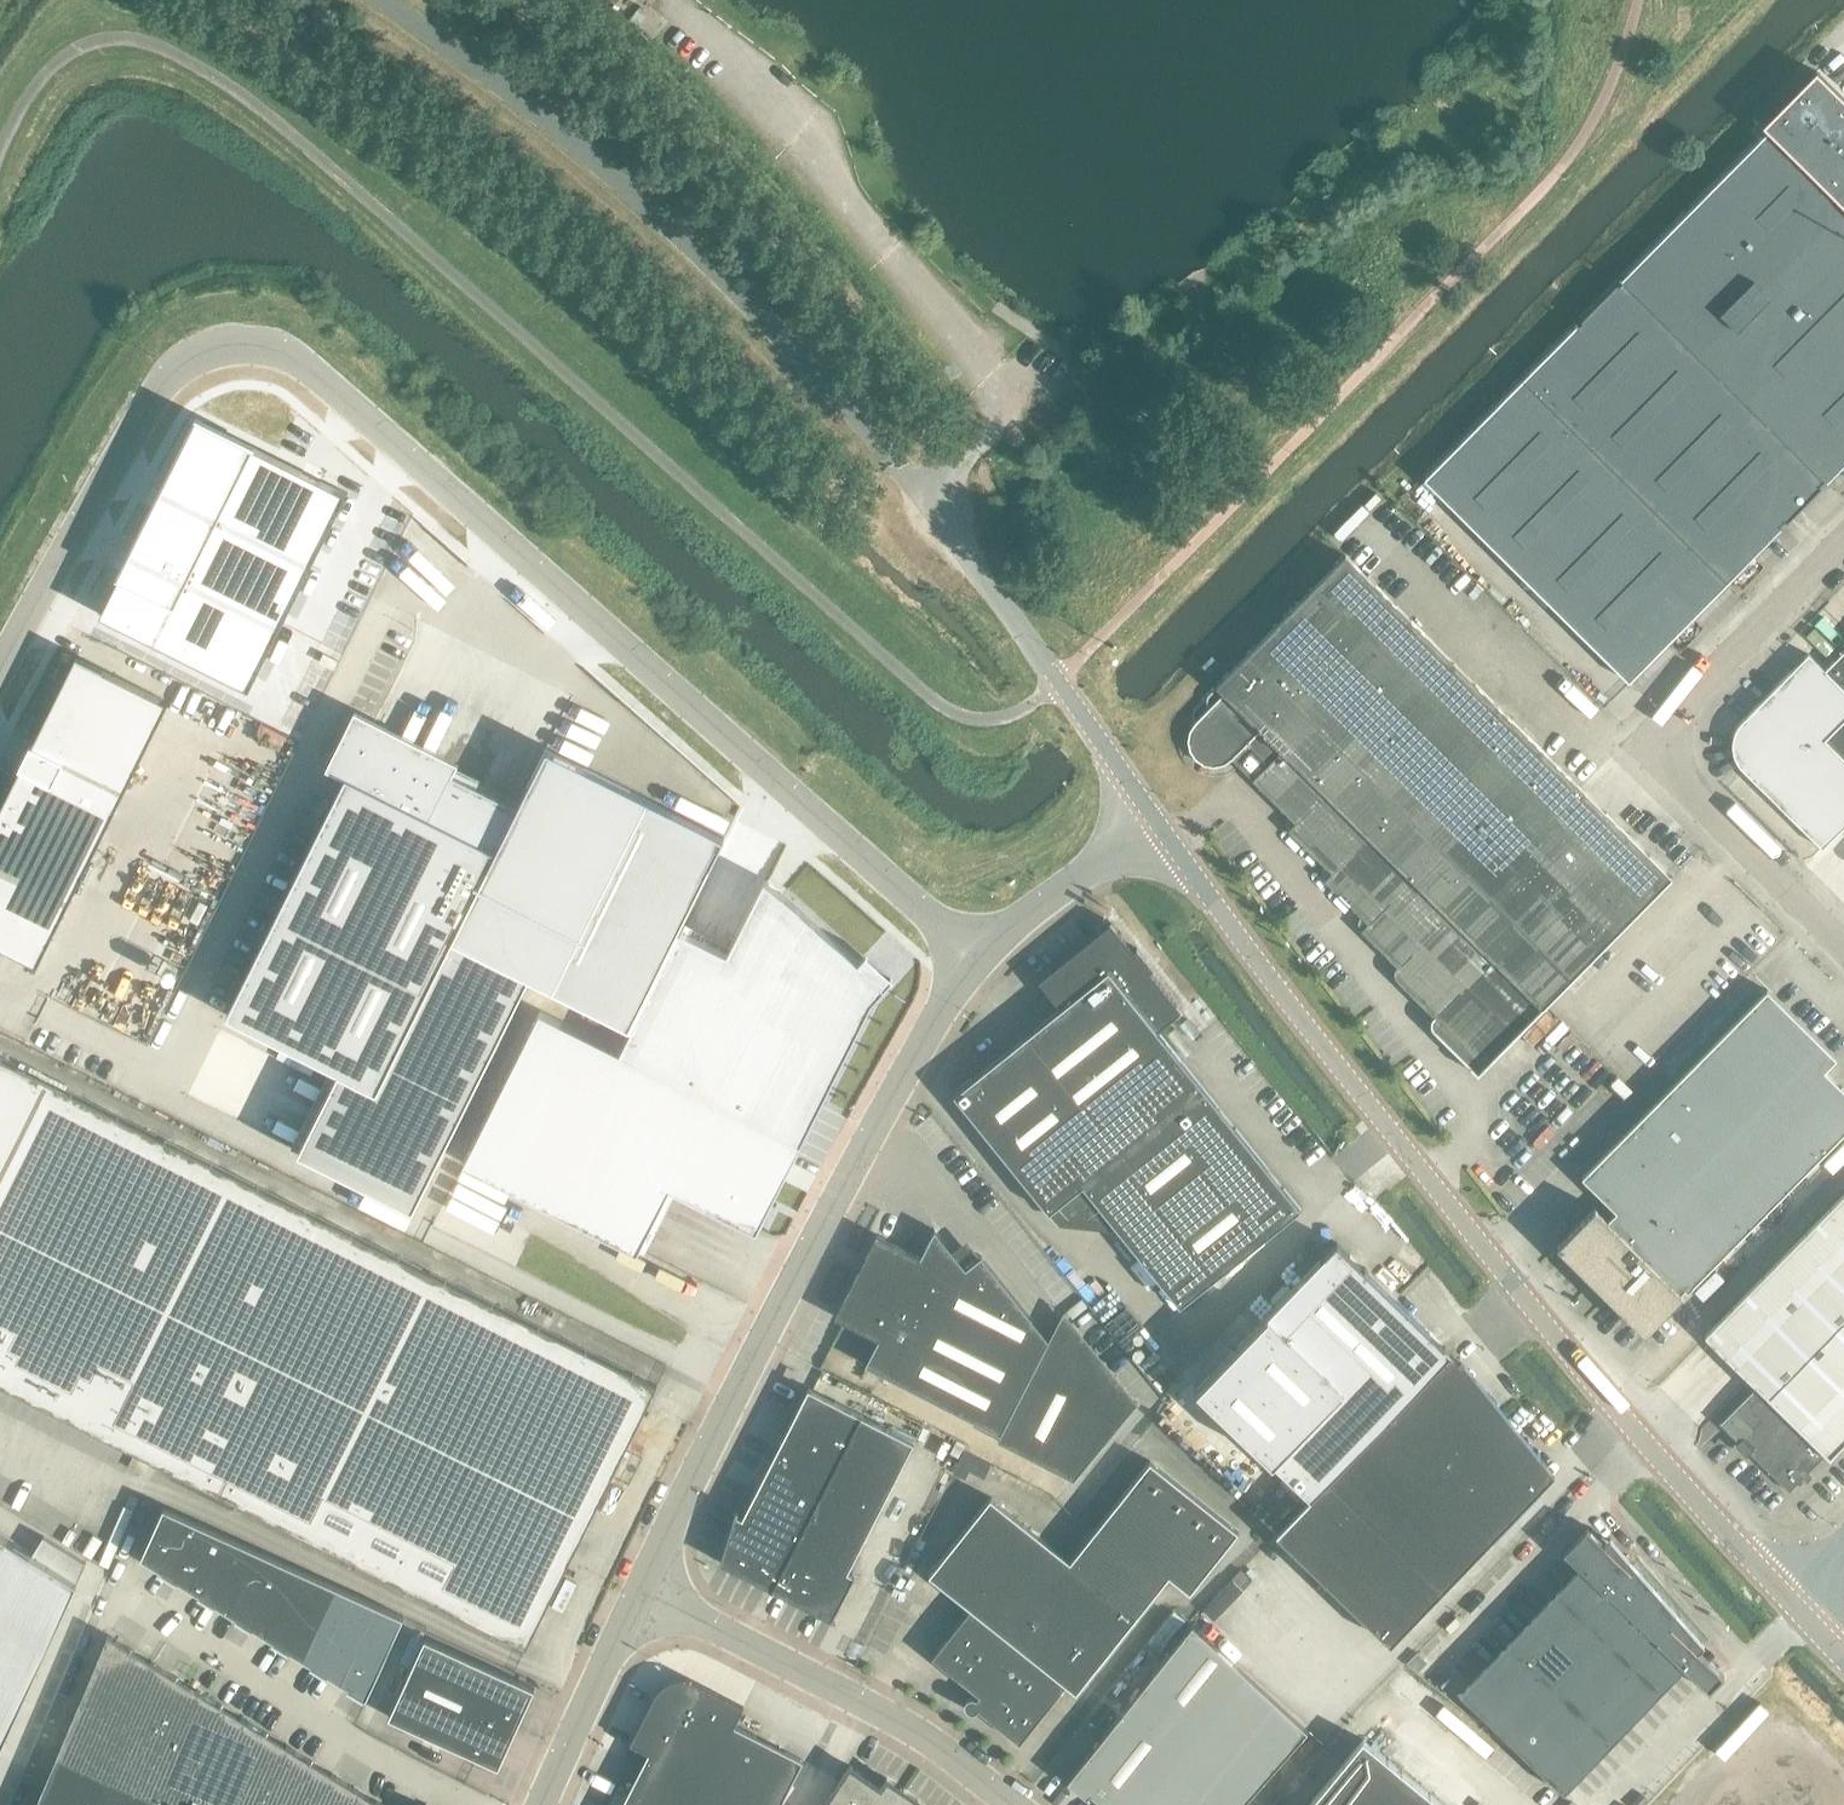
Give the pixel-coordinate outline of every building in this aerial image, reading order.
[(1425,479),(1631,680),(1843,464),(1843,215),(1832,203),(1836,198),(1843,206),(1843,98),(1817,71),(1763,126),(1768,131),(1425,479)] [(185,445),(87,626),(221,699),(320,515),(185,445)] [(1672,879),(1346,556),(1216,687),(1224,694),(1196,722),(1190,731),(1188,741),(1189,751),(1195,760),(1203,765),(1213,767),(1225,765),(1233,760),(1240,753),(1260,773),(1253,779),(1296,823),(1289,830),(1332,873),(1326,880),(1368,923),(1362,930),(1397,966),(1396,970),(1395,974),(1396,978),(1435,1016),(1434,1017),(1432,1023),(1432,1026),(1478,1074),(1543,1008),(1545,1007),(1672,879)] [(1825,671),(1807,651),(1749,709),(1746,720),(1748,735),(1809,802),(1798,812),(1822,837),(1843,813),(1843,651),(1825,671)] [(0,813),(0,947),(38,965),(168,703),(77,658),(0,813)] [(298,1158),(410,1214),(528,977),(630,1027),(724,839),(547,751),(519,807),(452,773),(458,761),(355,710),(326,768),(347,778),(228,1016),(340,1072),(298,1158)] [(1134,951),(1112,924),(1040,982),(1062,1008),(954,1095),(1050,1214),(1083,1187),(1180,1307),(1301,1210),(1157,1031),(1182,1011),(1143,962),(1146,959),(1137,949),(1134,951)] [(1843,1133),(1843,1090),(1825,1071),(1837,1058),(1767,990),(1582,1177),(1617,1211),(1608,1220),(1595,1208),(1557,1247),(1596,1285),(1600,1281),(1611,1291),(1607,1295),(1646,1334),(1843,1133)] [(541,1010),(465,1160),(638,1247),(669,1185),(757,1229),(801,1141),(541,1010)] [(552,1592),(643,1412),(0,1056),(0,1288),(552,1592)] [(1843,1444),(1843,1195),(1706,1335),(1716,1345),(1679,1383),(1789,1492),(1802,1478),(1806,1482),(1812,1476),(1807,1472),(1826,1454),(1830,1458),(1843,1444)] [(966,1268),(935,1230),(921,1258),(878,1236),(836,1317),(879,1340),(866,1365),(1001,1435),(998,1442),(1072,1480),(1136,1402),(1064,1312),(1049,1341),(981,1256),(966,1268)] [(1193,1396),(1307,1503),(1450,1354),(1341,1245),(1193,1396)] [(1459,1359),(1452,1352),(1450,1354),(1307,1503),(1277,1534),(1391,1643),(1537,1492),(1538,1493),(1542,1489),(1541,1488),(1555,1473),(1540,1455),(1542,1454),(1538,1450),(1537,1451),(1462,1357),(1459,1359)] [(849,1572),(915,1442),(809,1388),(743,1517),(738,1515),(738,1514),(736,1513),(721,1563),(771,1588),(769,1592),(772,1593),(774,1590),(833,1620),(834,1618),(833,1618),(855,1575),(849,1572)] [(991,1498),(929,1575),(971,1608),(932,1658),(993,1706),(985,1716),(1020,1744),(1067,1685),(1077,1692),(1167,1578),(1174,1585),(1209,1543),(1135,1480),(1068,1559),(991,1498)] [(134,1557),(365,1694),(399,1614),(159,1504),(134,1557)] [(1629,1568),(1607,1547),(1607,1546),(1588,1527),(1564,1552),(1581,1569),(1461,1694),(1564,1792),(1684,1667),(1710,1691),(1725,1675),(1699,1651),(1705,1645),(1634,1564),(1629,1568)] [(60,1581),(0,1545),(0,1723),(60,1581)] [(1307,1716),(1193,1624),(1068,1781),(1088,1797),(1091,1793),(1106,1804),(1236,1804),(1307,1716)] [(109,1634),(37,1804),(384,1804),(109,1634)] [(536,1688),(426,1638),(389,1717),(499,1767),(536,1688)] [(804,1760),(735,1725),(744,1707),(697,1683),(694,1682),(692,1681),(686,1679),(684,1679),(681,1679),(678,1680),(676,1680),(671,1682),(668,1683),(666,1684),(664,1686),(662,1687),(660,1689),(658,1692),(657,1694),(655,1696),(631,1743),(649,1752),(622,1804),(781,1804),(804,1760)] [(1364,1739),(1309,1804),(1444,1804),(1364,1739)] [(850,1766),(826,1802),(830,1804),(919,1804),(921,1801),(905,1790),(906,1789),(905,1788),(904,1789),(888,1778),(882,1787),(850,1766)]
